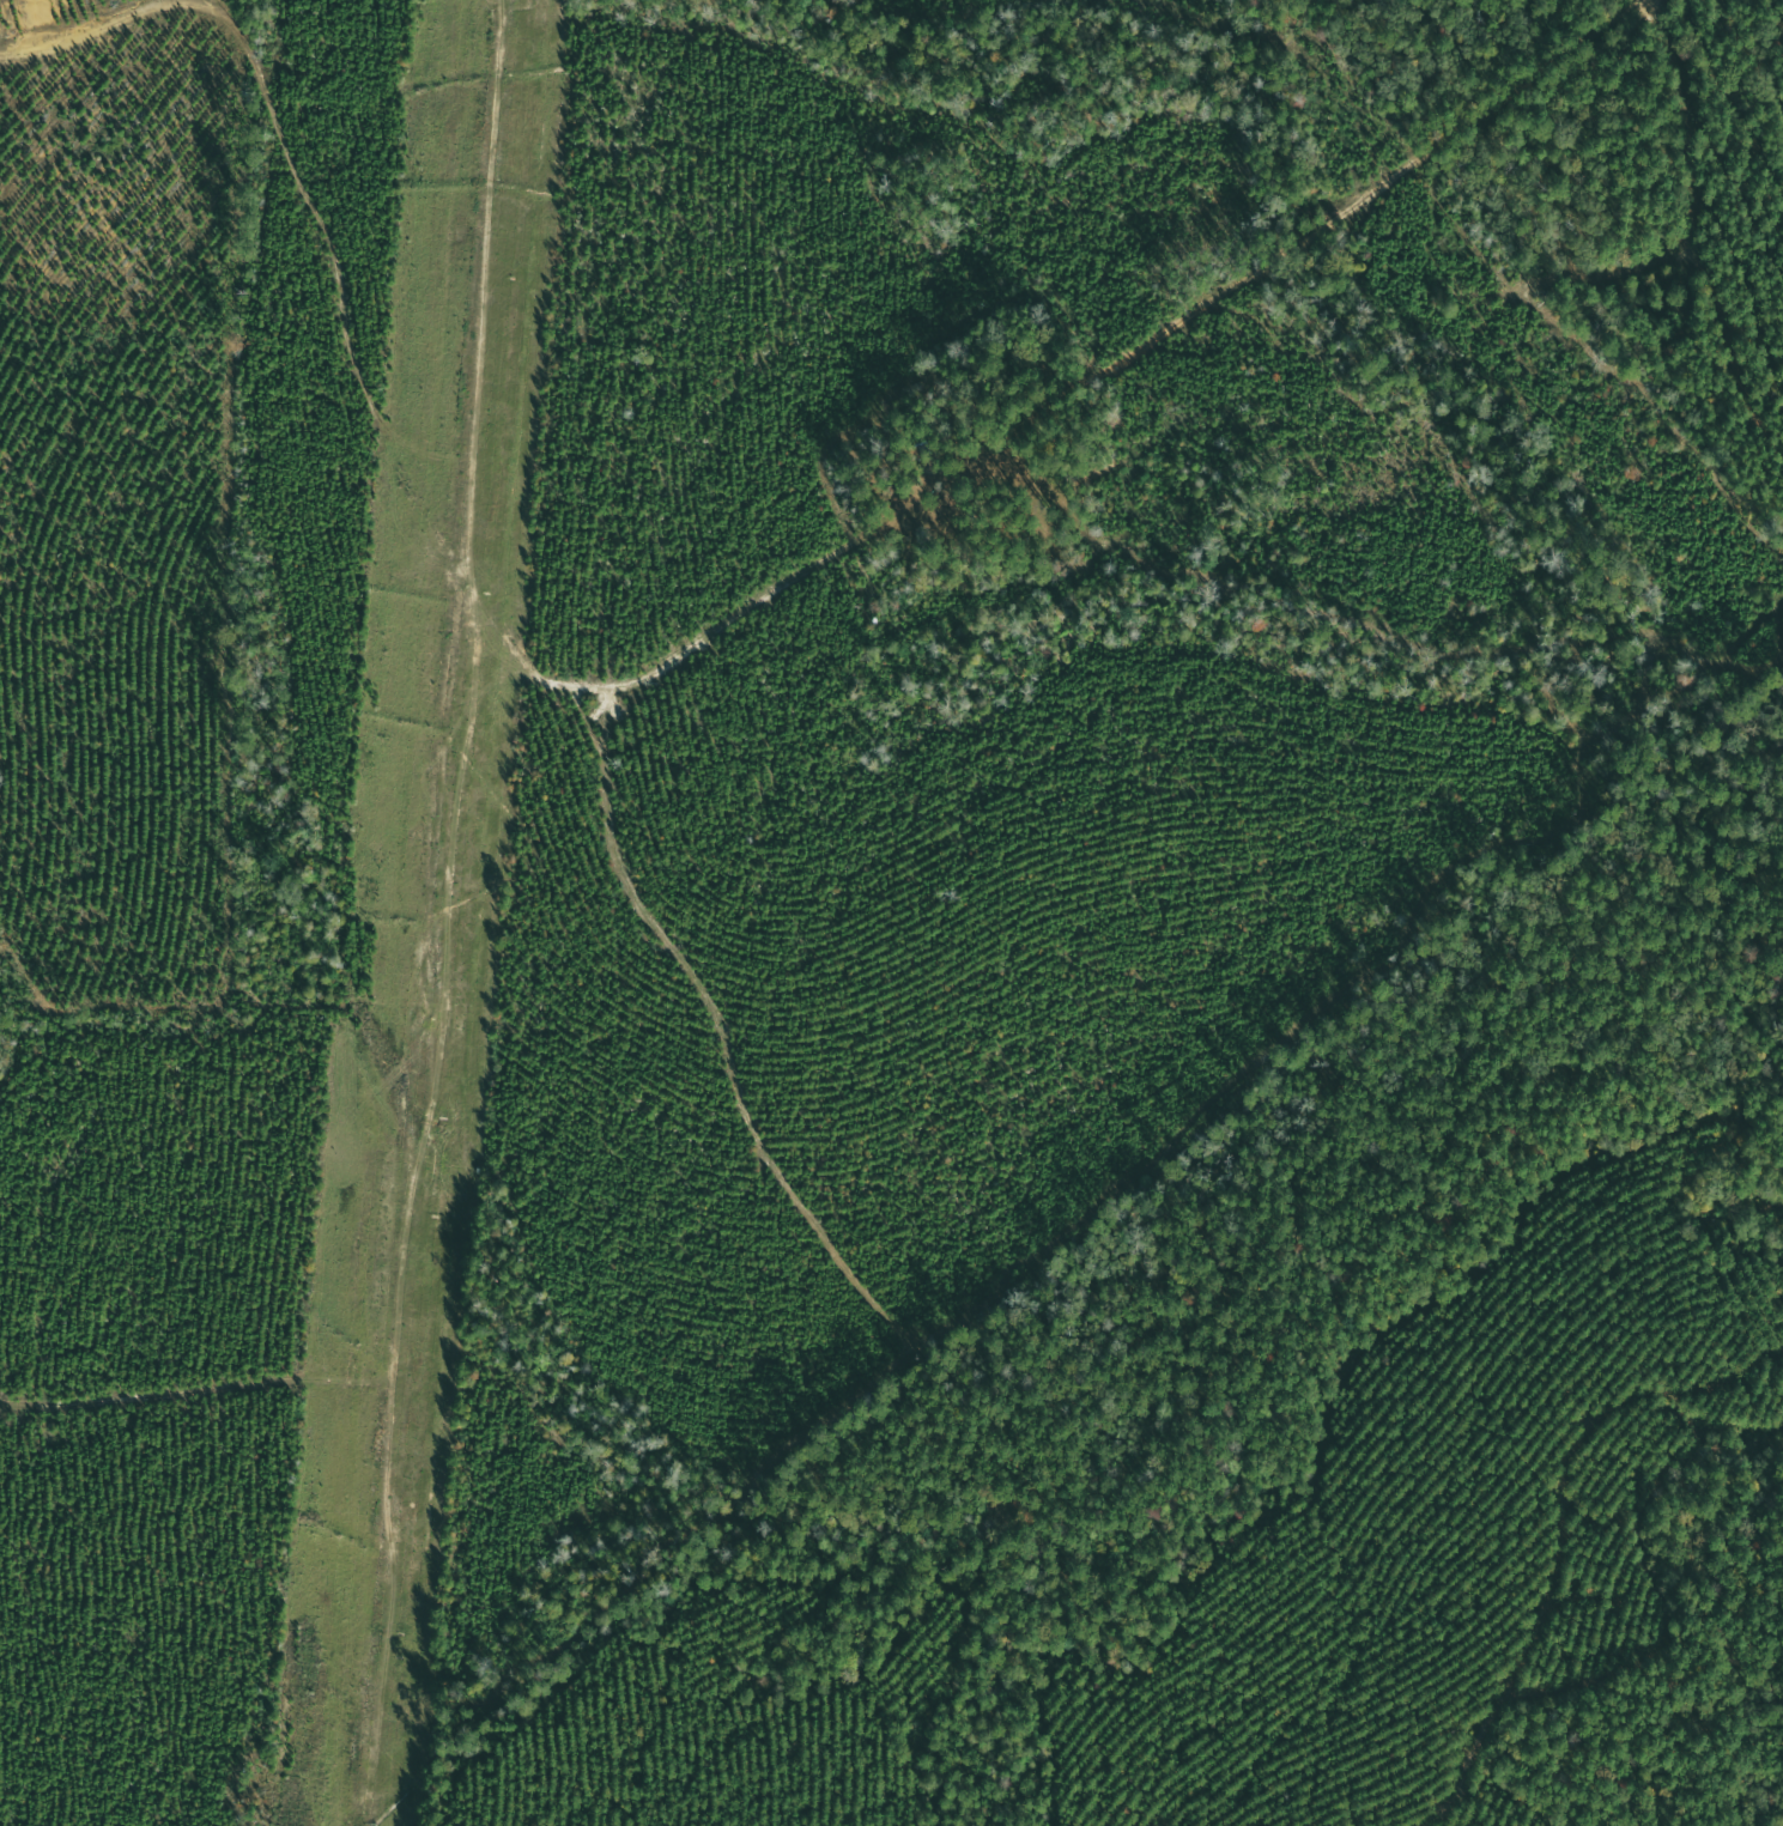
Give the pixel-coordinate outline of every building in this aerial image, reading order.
[(931,498),(940,521),(954,516),(944,492),(931,498)]
